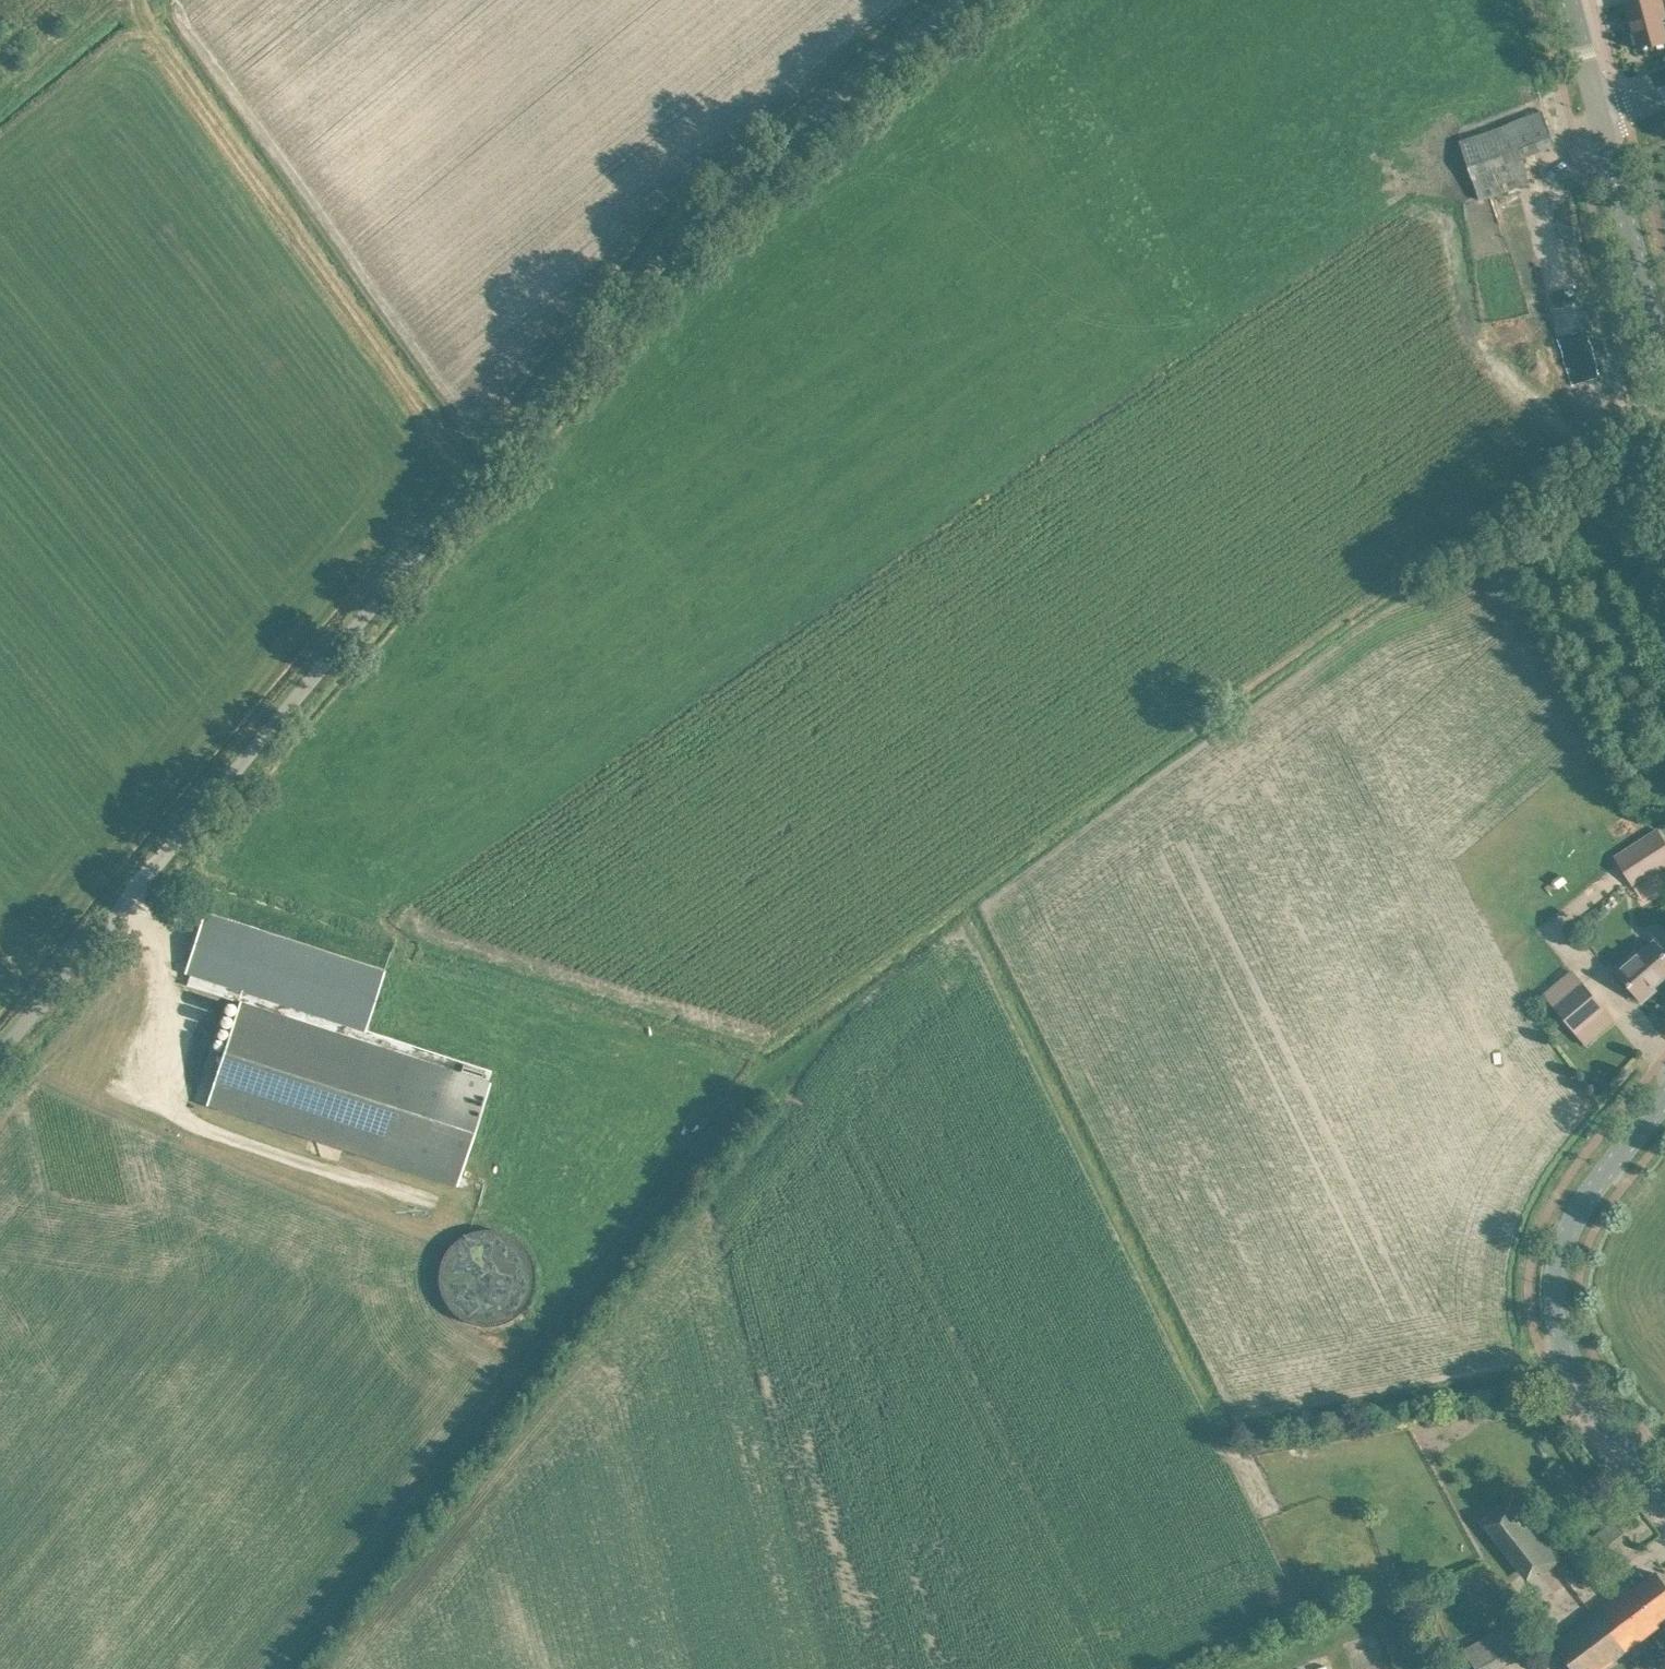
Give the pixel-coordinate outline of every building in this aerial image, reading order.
[(1645,48),(1645,51),(1649,50),(1649,48),(1664,43),(1664,34),(1658,10),(1663,9),(1661,0),(1631,0),(1627,1),(1640,50),(1645,48)] [(1461,142),(1482,200),(1531,182),(1522,157),(1555,145),(1543,112),(1461,142)] [(1580,355),(1597,352),(1595,340),(1578,343),(1580,355)] [(1658,829),(1615,856),(1634,886),(1664,867),(1664,841),(1658,829)] [(491,1083),(488,1082),(491,1070),(365,1030),(385,972),(204,913),(185,972),(191,974),(187,985),(240,1002),(207,1104),(457,1186),(491,1083)] [(1640,999),(1664,977),(1664,954),(1654,941),(1618,973),(1640,999)] [(1545,994),(1587,1045),(1615,1021),(1573,971),(1545,994)] [(1558,1562),(1513,1502),(1483,1526),(1527,1582),(1558,1562)] [(1615,1520),(1569,1559),(1579,1571),(1625,1532),(1615,1520)] [(1573,1668),(1602,1668),(1659,1625),(1657,1623),(1664,1618),(1664,1585),(1656,1572),(1633,1590),(1629,1585),(1553,1642),(1573,1668)] [(1480,1668),(1498,1668),(1532,1650),(1515,1620),(1467,1647),(1480,1668)]
